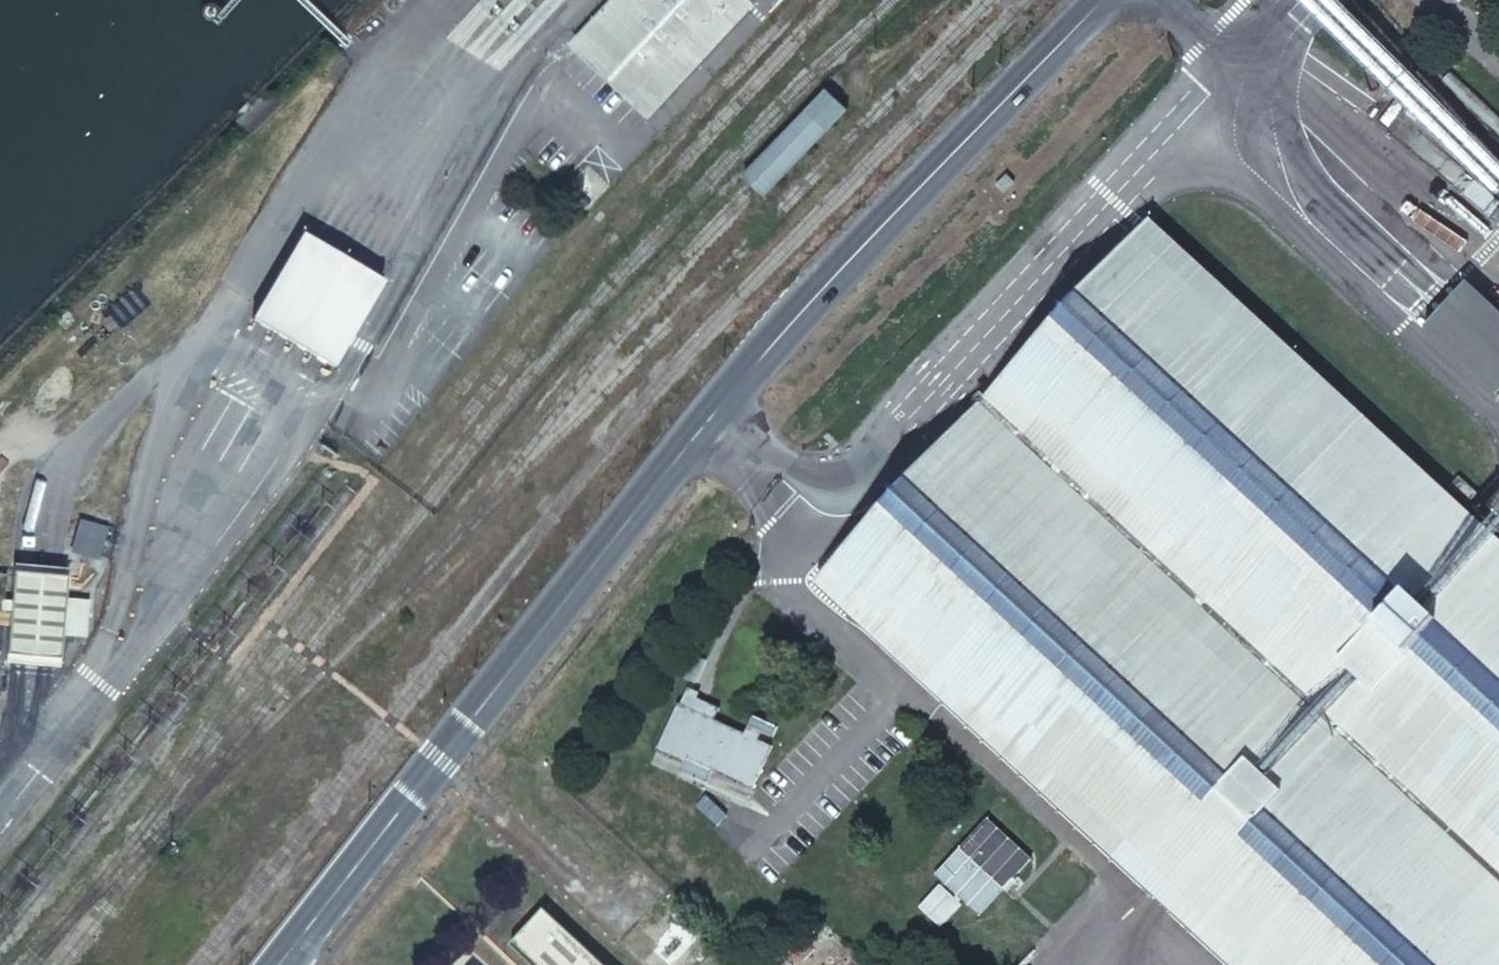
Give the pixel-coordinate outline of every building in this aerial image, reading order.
[(572,67),(644,132),(749,18),(730,0),(633,0),(572,67)] [(818,93),(737,178),(749,190),(758,199),(840,113),(818,93)] [(815,602),(1210,964),(1498,964),(1498,562),(1148,239),(984,418),(1130,559),(1125,565),(1120,571),(1082,626),(947,501),(888,558),(870,541),(815,602)] [(334,271),(299,252),(245,343),(297,373),(327,390),(382,299),(334,271)] [(1421,336),(1495,405),(1498,400),(1498,323),(1464,290),(1421,336)] [(910,498),(870,541),(888,558),(947,501),(1082,626),(1120,571),(1125,565),(1130,559),(984,418),(921,486),(932,496),(921,509),(910,498)] [(921,486),(910,498),(921,509),(932,496),(921,486)] [(70,551),(99,557),(106,523),(77,517),(70,551)] [(65,581),(11,577),(2,656),(56,659),(65,581)] [(770,748),(678,708),(650,768),(691,785),(695,776),(748,800),(770,748)] [(988,819),(935,875),(977,915),(1031,860),(988,819)] [(543,906),(509,944),(532,964),(607,964),(543,906)]
